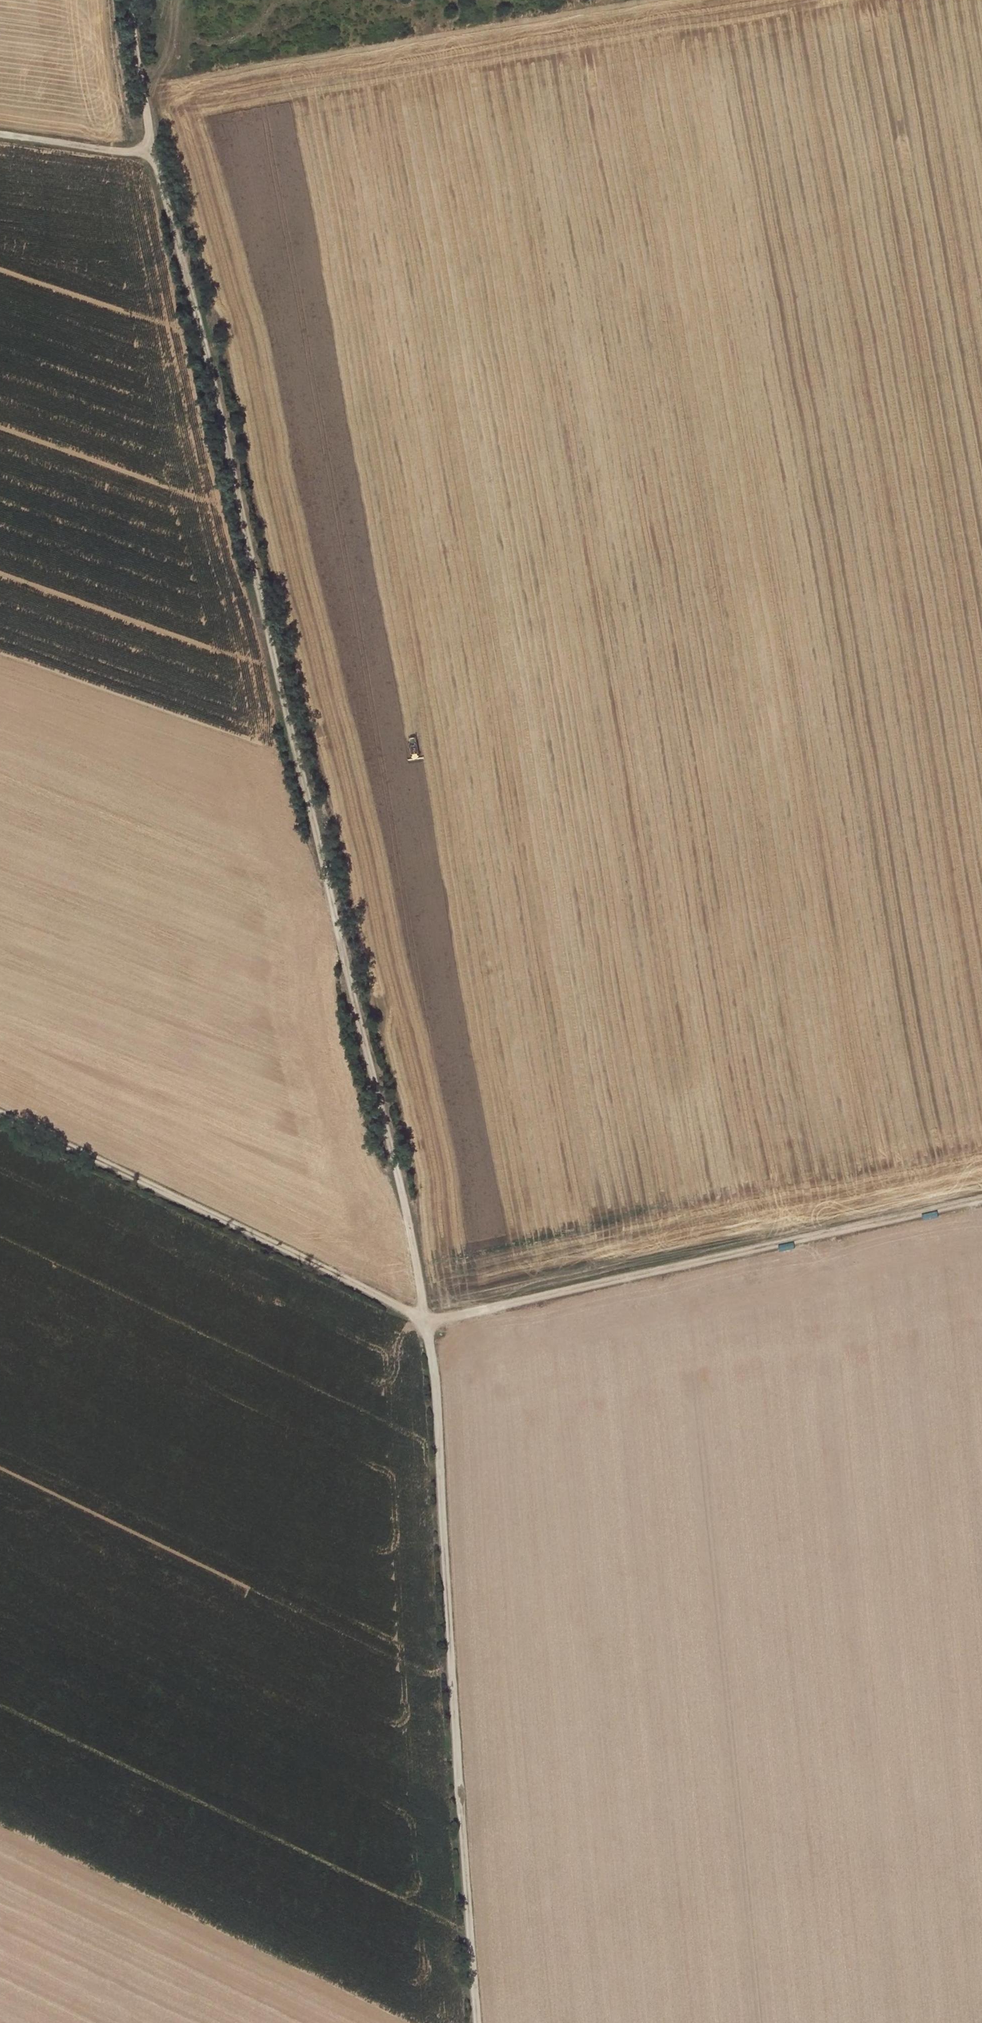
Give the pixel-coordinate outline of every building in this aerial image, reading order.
[(162,12),(151,14),(152,21),(163,19),(162,12)]
